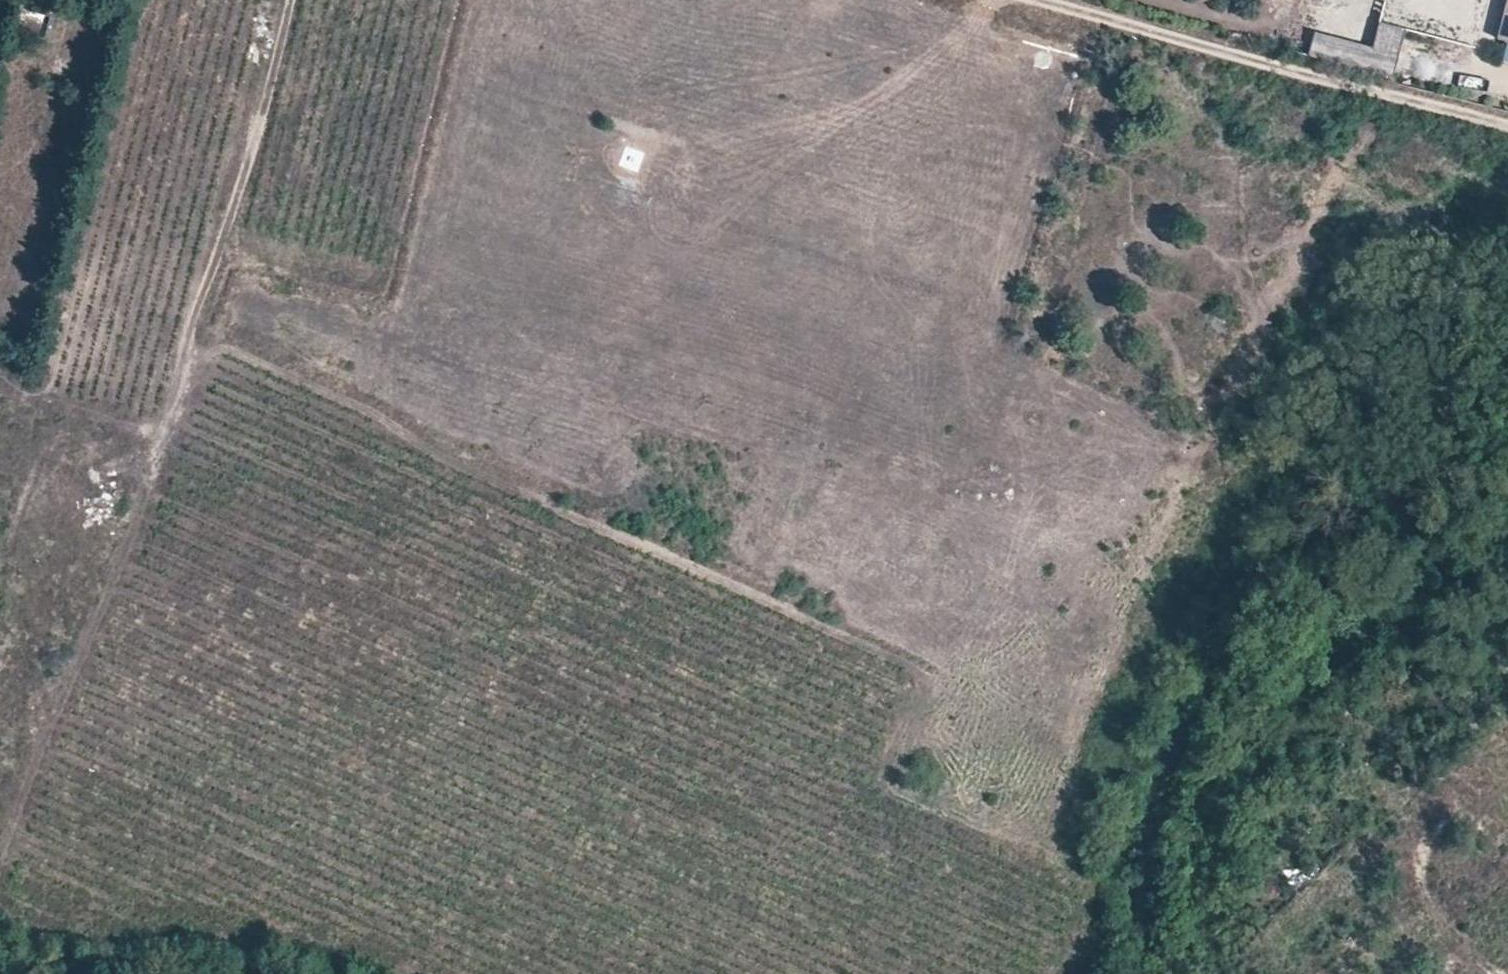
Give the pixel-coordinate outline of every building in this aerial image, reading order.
[(1400,14),(1403,0),(1364,0),(1362,7),(1400,14)] [(1410,49),(1414,26),(1396,23),(1392,46),(1410,49)] [(1317,37),(1315,52),(1343,55),(1344,41),(1317,37)]
